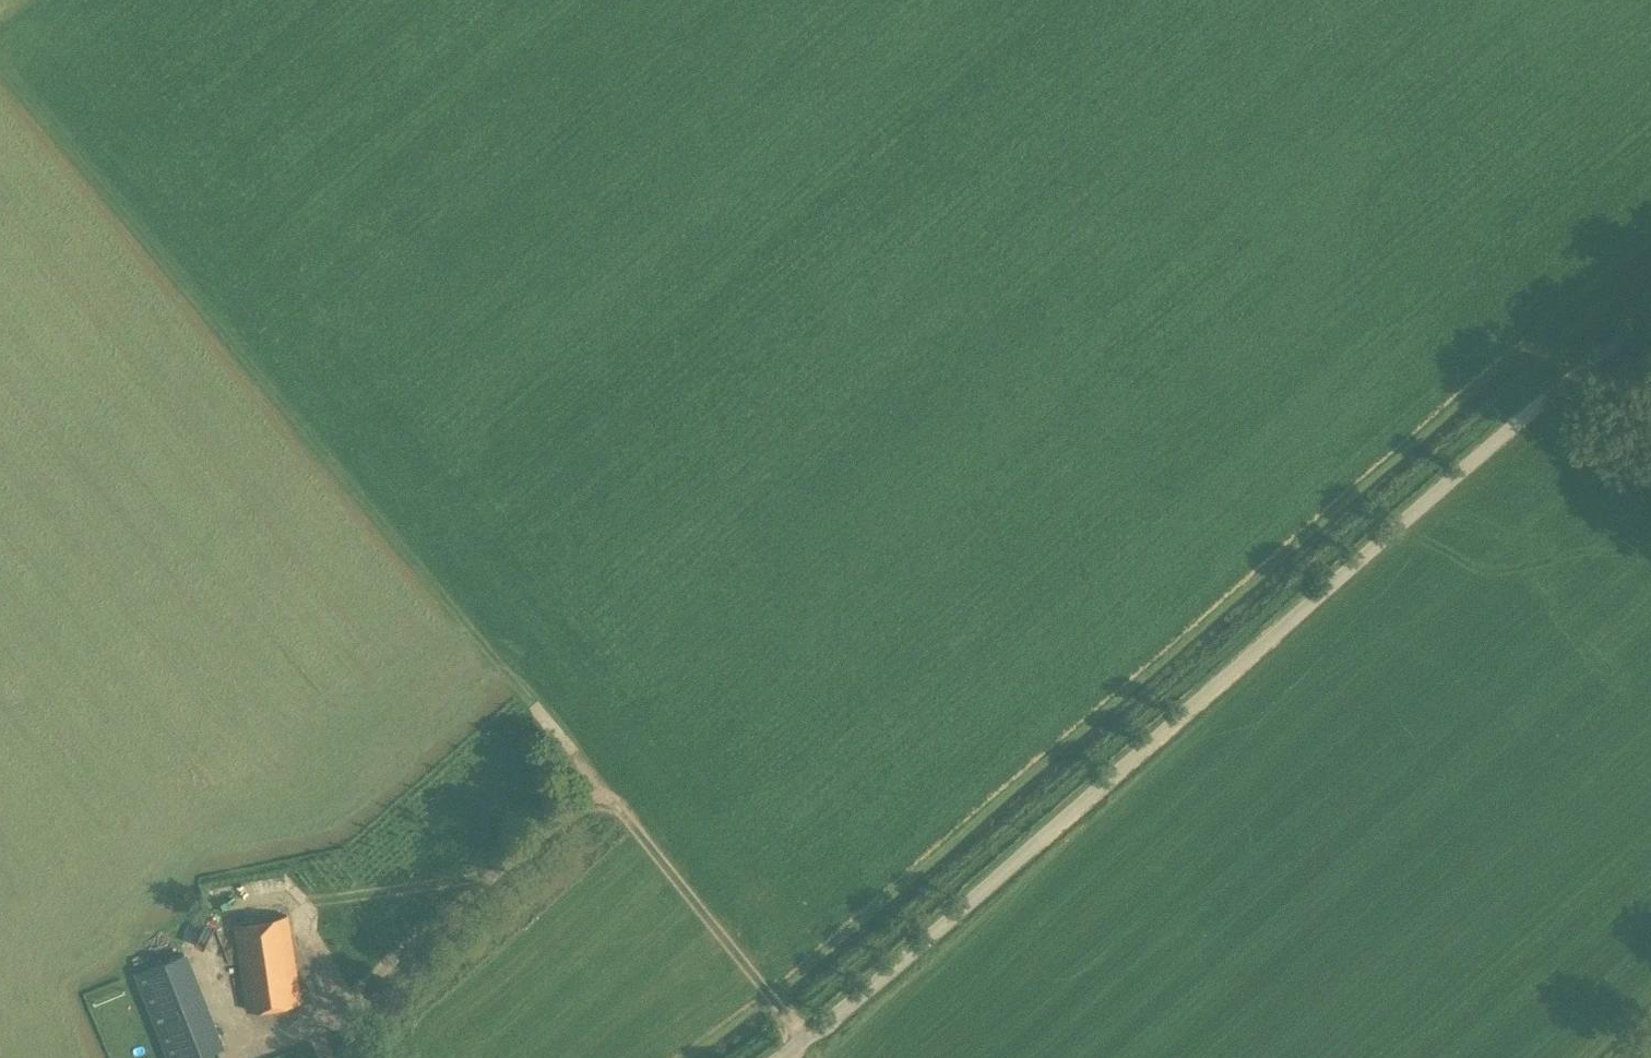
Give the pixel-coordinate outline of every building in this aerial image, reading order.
[(286,915),(234,923),(247,1008),(299,1001),(286,915)] [(196,950),(138,968),(167,1057),(194,1057),(227,1048),(196,950)]
